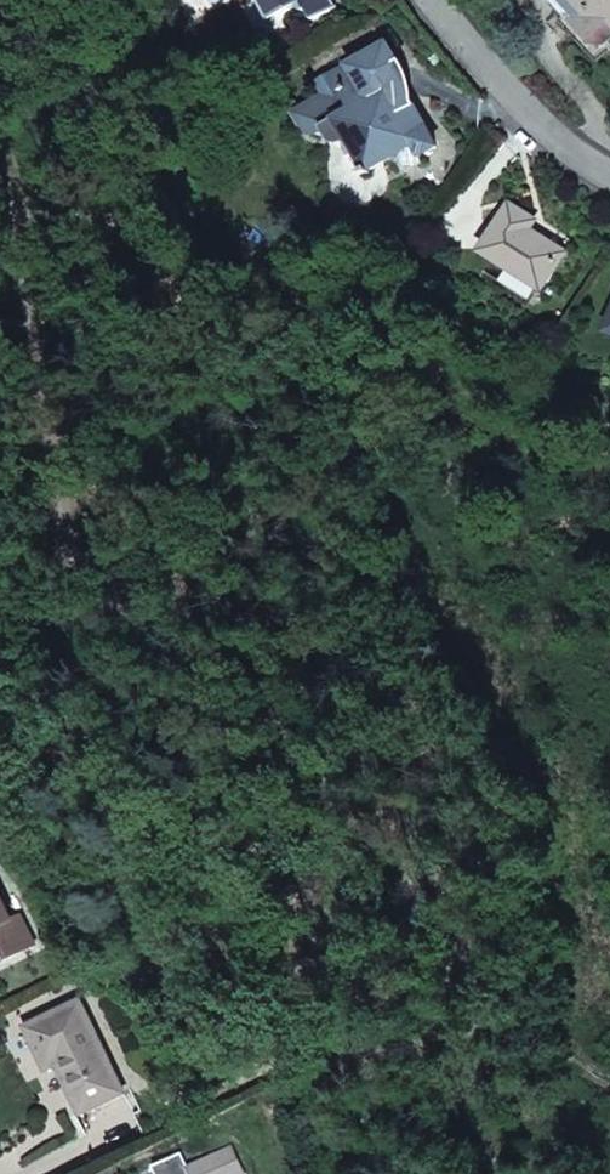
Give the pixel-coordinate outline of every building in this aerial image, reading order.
[(259,1),(270,20),(297,6),(298,9),(304,10),(307,9),(312,20),(337,7),(333,0),(260,0),(259,1)] [(576,17),(585,8),(578,0),(567,0),(567,7),(576,17)] [(585,8),(576,17),(570,22),(592,44),(606,44),(609,41),(609,0),(578,0),(585,8)] [(369,47),(372,52),(385,44),(382,38),(369,47)] [(324,94),(294,113),(305,131),(316,134),(340,119),(343,124),(344,130),(346,136),(348,141),(348,143),(350,148),(352,153),(355,158),(358,163),(362,169),(365,173),(402,150),(405,148),(422,148),(426,153),(441,142),(404,92),(389,89),(396,59),(395,60),(385,44),(372,52),(335,73),(333,69),(315,80),(324,94)] [(340,119),(316,134),(348,143),(348,141),(346,136),(344,130),(343,124),(340,119)] [(405,148),(402,150),(404,157),(409,163),(417,166),(425,167),(432,163),(426,153),(422,148),(405,148)] [(543,289),(565,253),(537,234),(533,241),(525,237),(529,230),(535,220),(511,205),(482,251),(543,289)] [(525,237),(533,241),(537,234),(529,230),(525,237)] [(2,962),(27,950),(12,920),(0,896),(0,958),(2,962)] [(12,920),(27,950),(36,946),(20,916),(12,920)] [(80,1002),(26,1027),(47,1070),(59,1063),(83,1115),(125,1094),(80,1002)] [(232,1147),(188,1168),(181,1154),(154,1167),(158,1173),(245,1173),(232,1147)]
